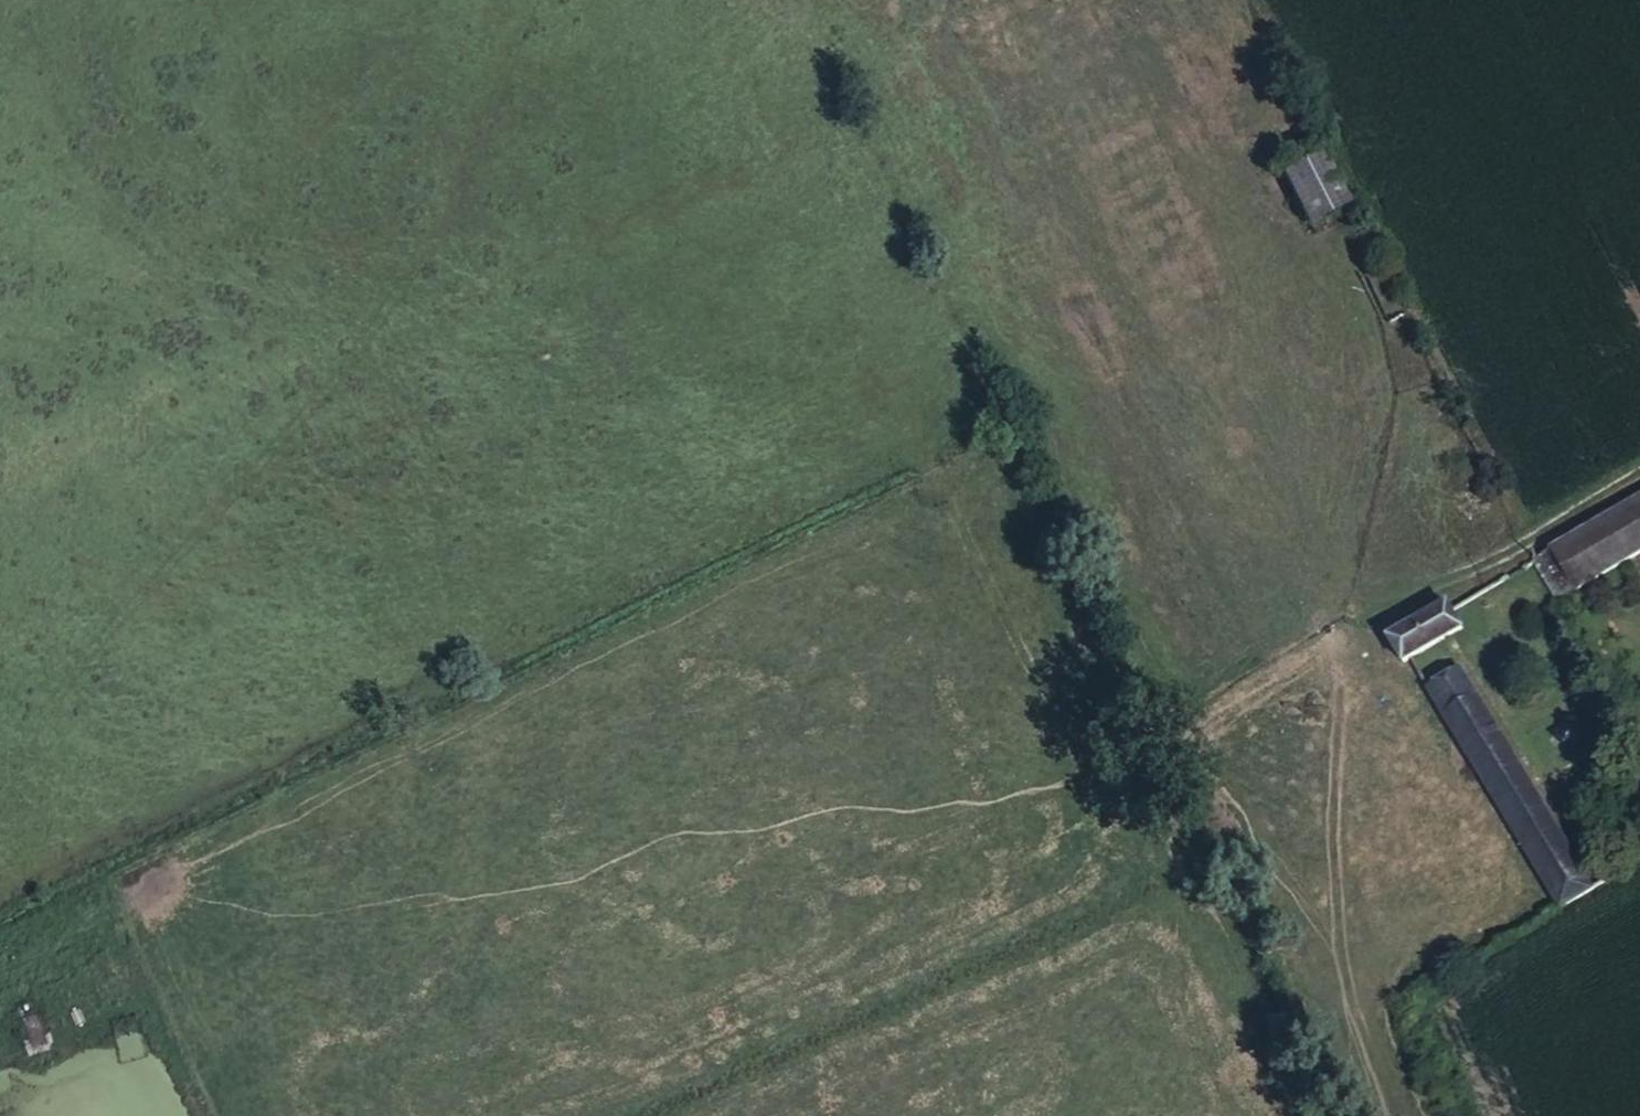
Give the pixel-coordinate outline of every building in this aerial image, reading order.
[(1275,165),(1304,221),(1348,198),(1318,142),(1275,165)] [(1493,546),(1520,588),(1639,516),(1639,459),(1493,546)] [(1385,598),(1329,631),(1348,664),(1404,630),(1385,598)] [(37,1029),(27,1033),(34,1049),(46,1045),(37,1029)]
